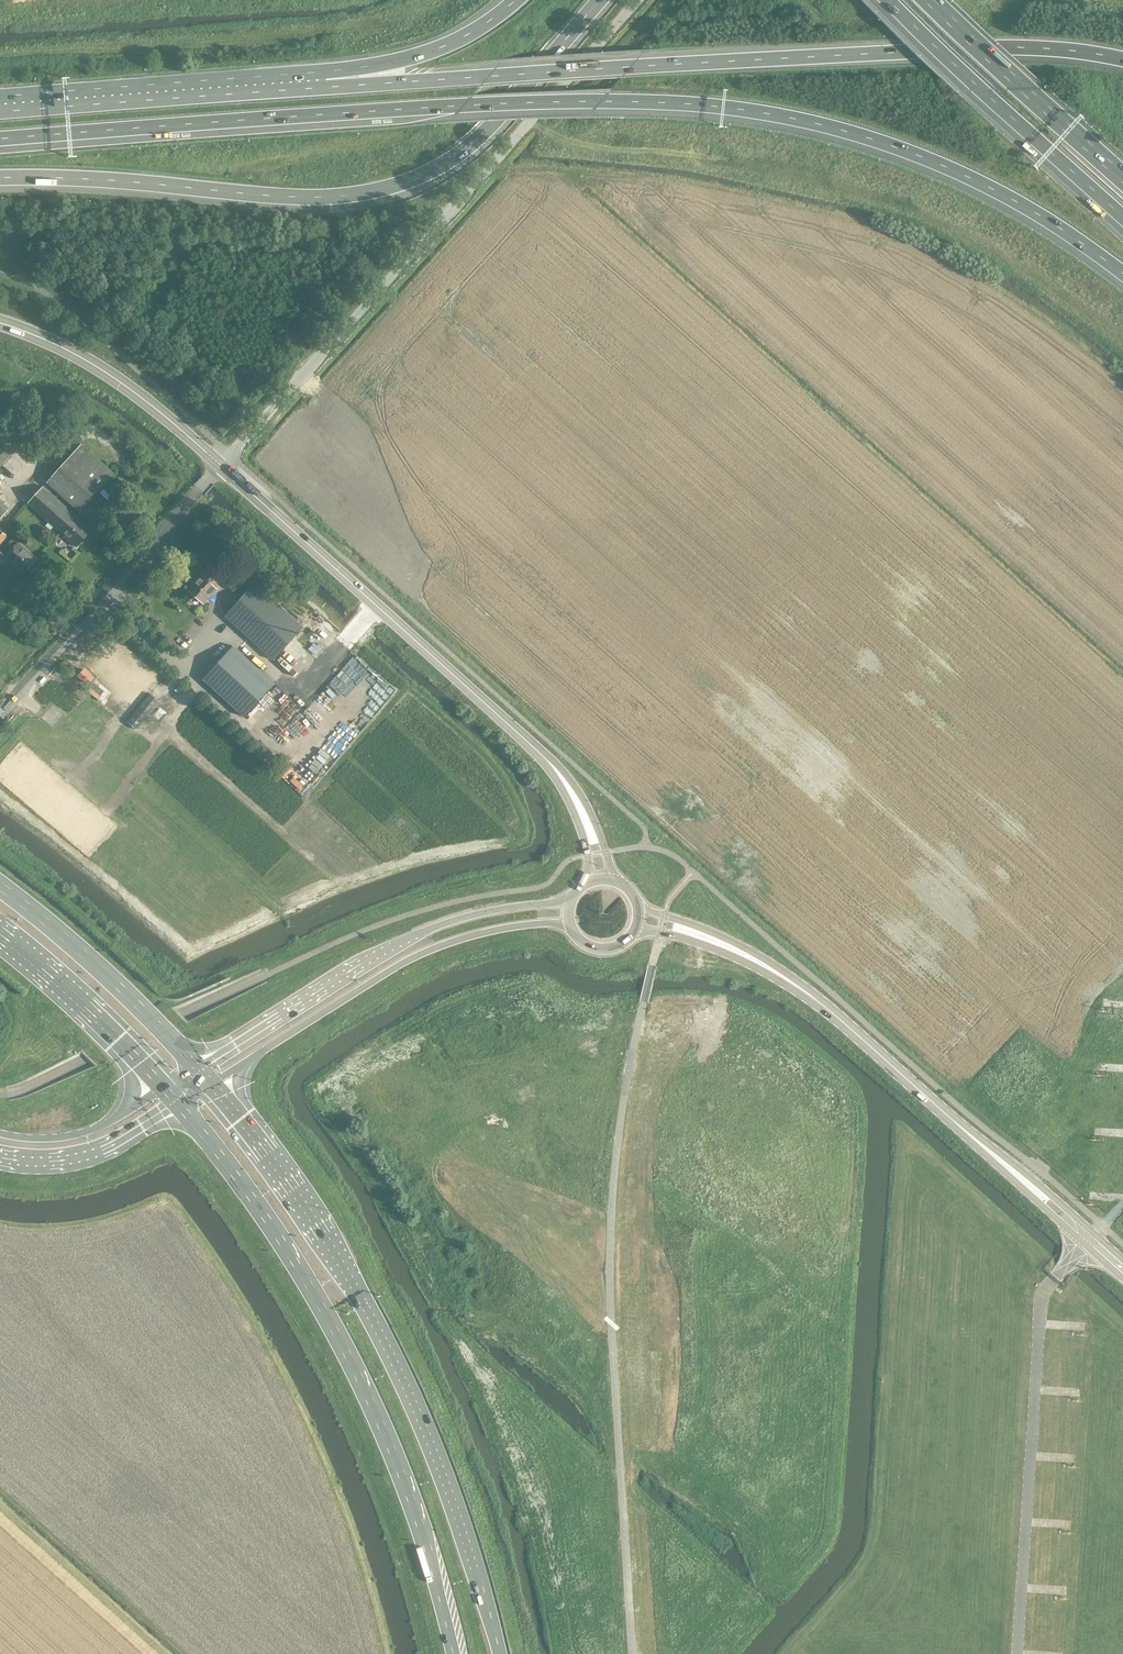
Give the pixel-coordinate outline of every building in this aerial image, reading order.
[(46,482),(44,485),(57,496),(59,494),(79,512),(113,474),(80,444),(46,482)] [(11,455),(0,445),(0,467),(11,455)] [(55,499),(57,496),(44,485),(27,503),(76,546),(88,534),(84,530),(86,527),(55,499)] [(9,508),(0,500),(0,519),(9,508)] [(9,535),(0,527),(0,544),(9,535)] [(18,542),(5,556),(24,573),(37,559),(18,542)] [(216,582),(221,576),(209,565),(200,575),(201,576),(189,589),(204,603),(216,589),(211,585),(215,581),(216,582)] [(304,626),(255,582),(225,615),(274,660),(304,626)] [(244,716),(274,683),(233,646),(204,679),(244,716)] [(84,669),(79,675),(88,684),(94,678),(84,669)] [(133,713),(143,721),(160,700),(150,692),(133,713)]
